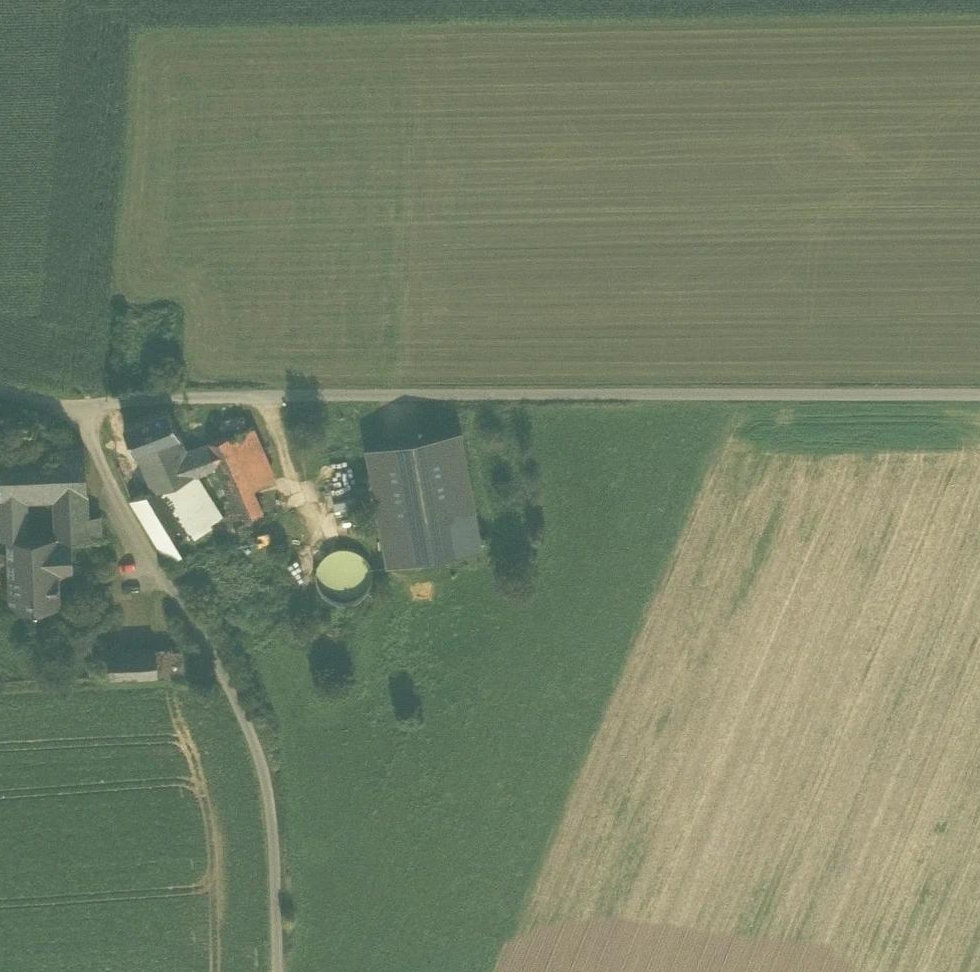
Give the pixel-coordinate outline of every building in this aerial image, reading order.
[(124,422),(134,448),(178,429),(168,406),(124,422)] [(229,433),(252,484),(273,474),(251,425),(229,433)] [(365,443),(387,562),(481,545),(460,426),(365,443)] [(198,472),(216,464),(209,440),(186,448),(178,429),(134,448),(152,489),(153,491),(163,487),(198,472)] [(216,464),(228,492),(252,486),(252,484),(229,433),(229,432),(209,440),(216,464)] [(58,494),(87,492),(85,450),(81,445),(57,446),(20,447),(0,448),(0,496),(27,495),(58,494)] [(198,472),(163,487),(191,532),(194,536),(213,525),(211,522),(224,514),(198,472)] [(258,497),(252,486),(228,492),(235,507),(239,505),(257,498),(258,497)] [(191,532),(163,487),(153,491),(152,489),(131,498),(169,560),(179,553),(178,552),(197,542),(194,536),(191,532)] [(58,494),(59,514),(88,513),(88,508),(87,492),(58,494)] [(27,495),(0,496),(0,504),(1,537),(7,537),(29,536),(27,495)] [(239,505),(235,507),(239,518),(263,509),(258,497),(257,498),(239,505)] [(88,514),(88,513),(59,514),(60,535),(71,534),(89,534),(88,514)] [(88,514),(89,534),(102,533),(100,513),(88,514)] [(7,537),(10,608),(60,605),(58,573),(73,573),(71,534),(60,535),(29,536),(7,537)] [(351,603),(354,602),(364,596),(371,585),(373,573),(371,565),(366,556),(358,549),(347,546),(336,547),(325,553),(319,561),(315,573),(317,583),(322,592),(331,600),(341,603),(351,603)]
